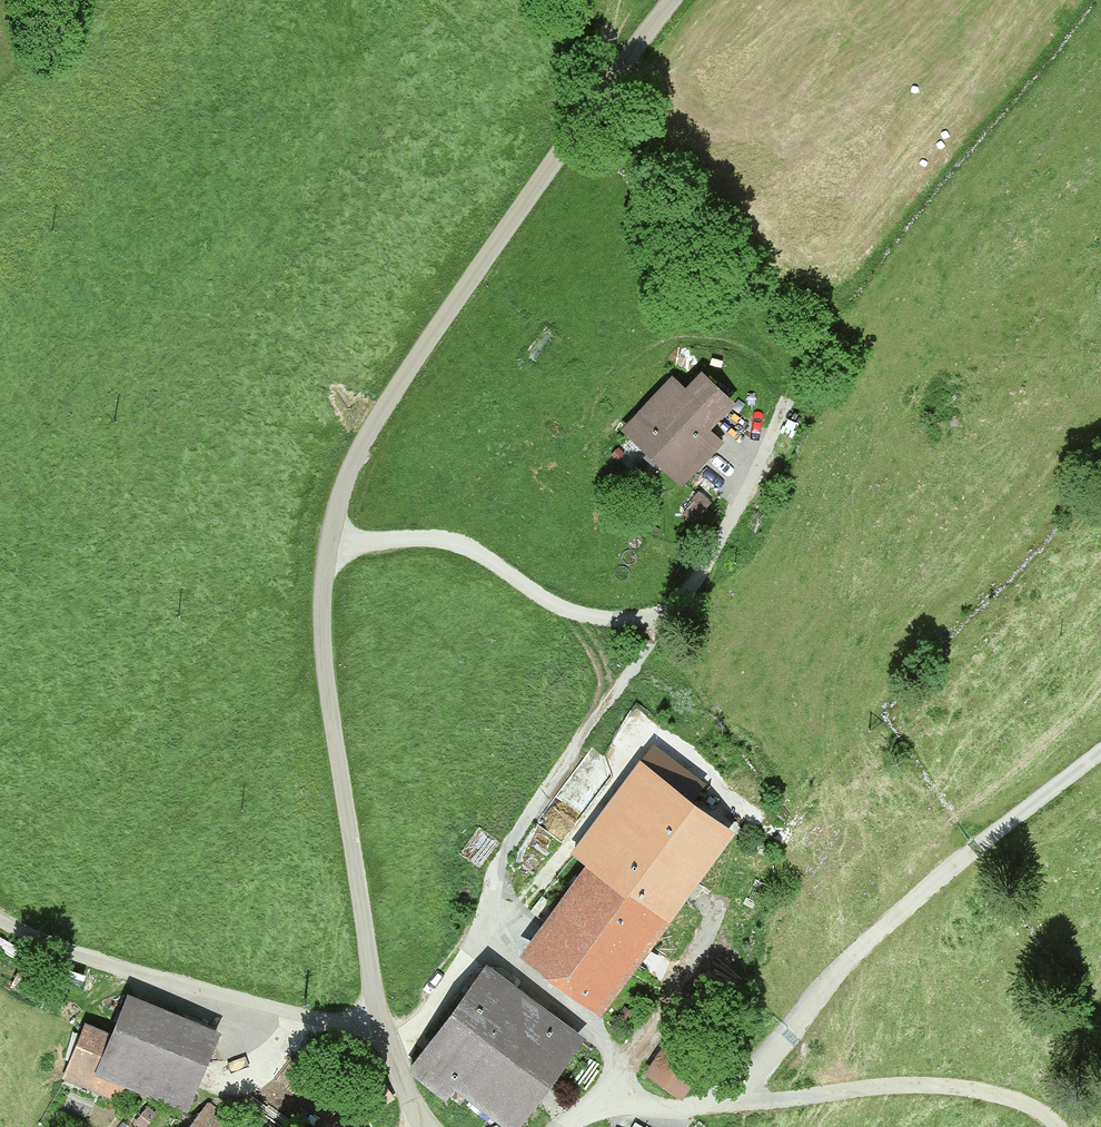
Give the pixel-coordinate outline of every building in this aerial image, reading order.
[(673,372),(621,423),(683,482),(725,435),(711,422),(739,397),(703,363),(688,381),(673,372)] [(587,859),(661,913),(726,826),(638,762),(574,849),(587,859)] [(587,859),(523,945),(597,1000),(661,913),(587,859)] [(574,1034),(484,965),(411,1060),(445,1087),(454,1075),(510,1118),(574,1034)] [(88,1025),(67,1076),(117,1096),(125,1076),(185,1100),(213,1032),(126,996),(110,1034),(88,1025)] [(667,1040),(648,1065),(680,1089),(699,1063),(667,1040)] [(190,1126),(235,1126),(207,1105),(190,1126)]
